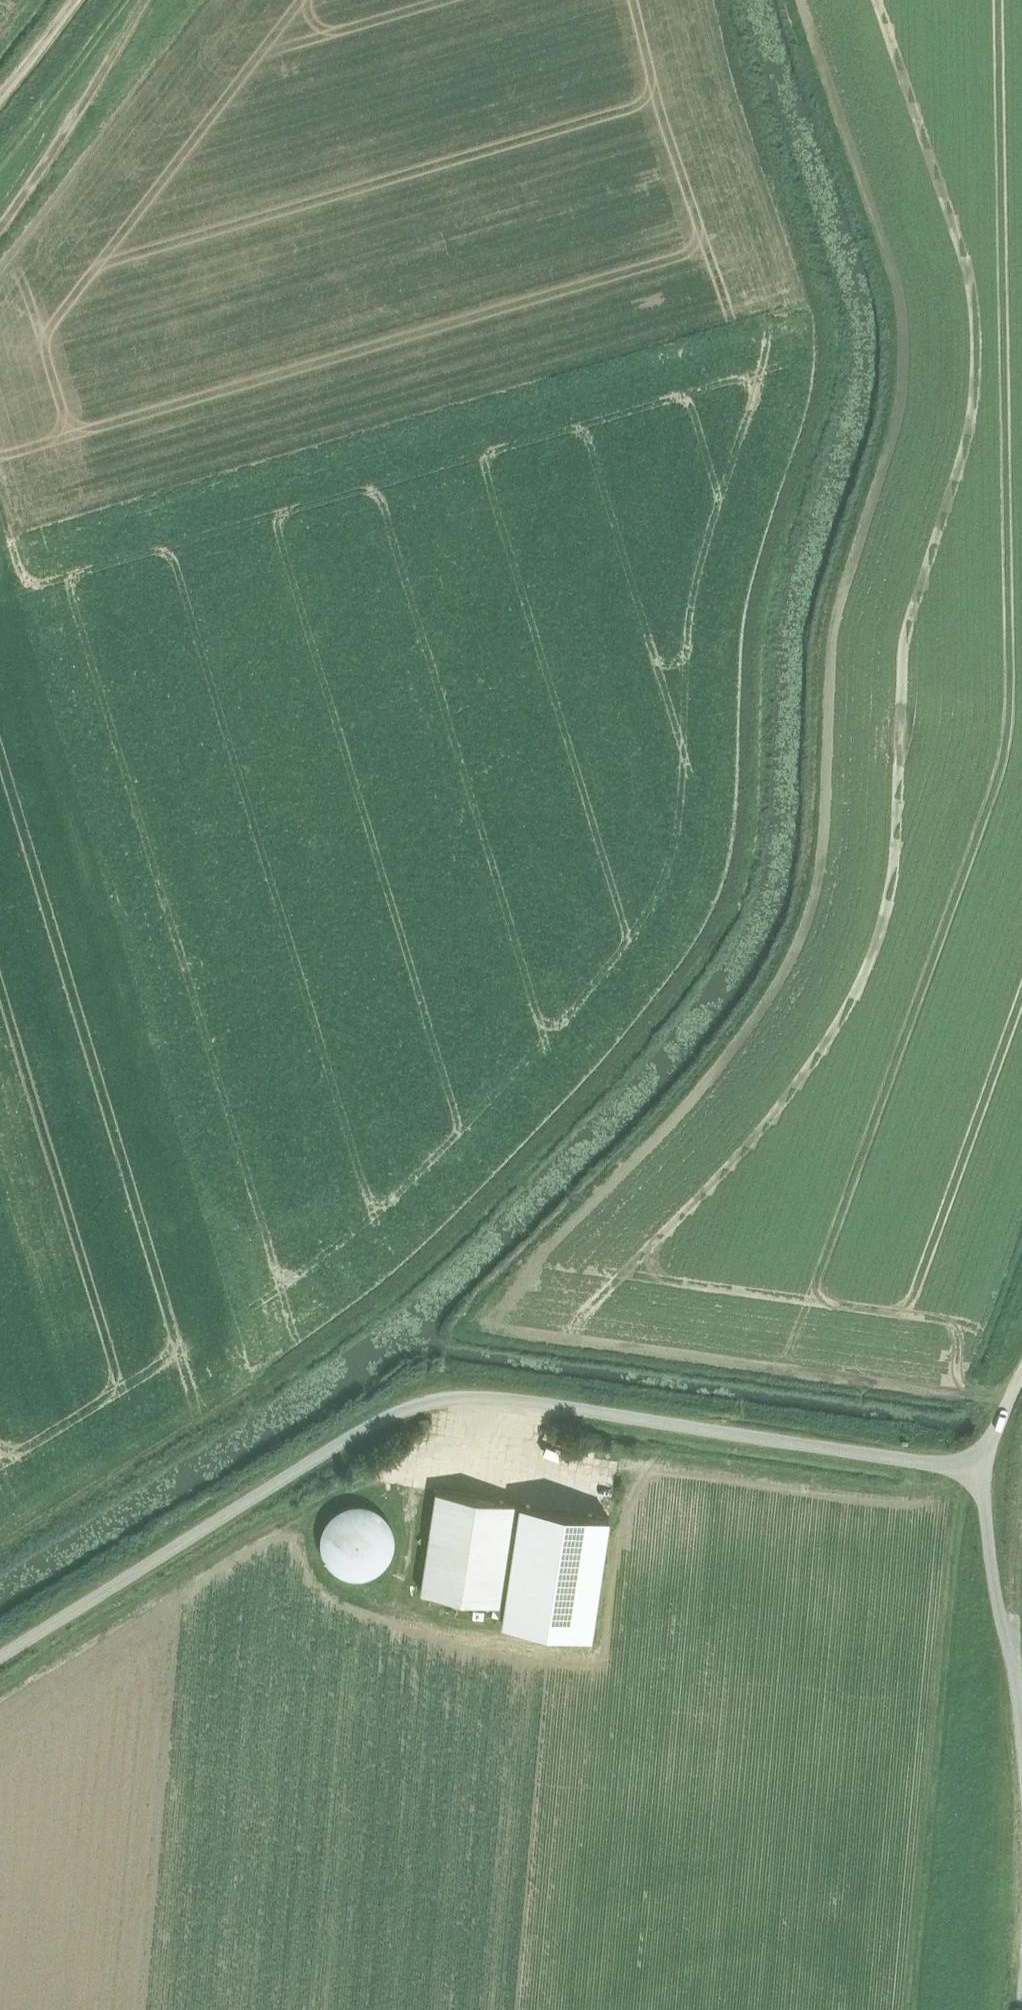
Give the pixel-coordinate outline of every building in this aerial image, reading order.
[(594,1472),(594,1485),(612,1485),(611,1472),(594,1472)] [(436,1490),(421,1591),(505,1604),(503,1621),(592,1635),(609,1516),(436,1490)] [(355,1577),(367,1576),(377,1572),(386,1565),(392,1556),(395,1545),(394,1534),(391,1523),(385,1514),(375,1507),(364,1503),(352,1503),(341,1506),(331,1513),(324,1523),(320,1534),(320,1546),(324,1558),(332,1568),(342,1574),(355,1577)]
